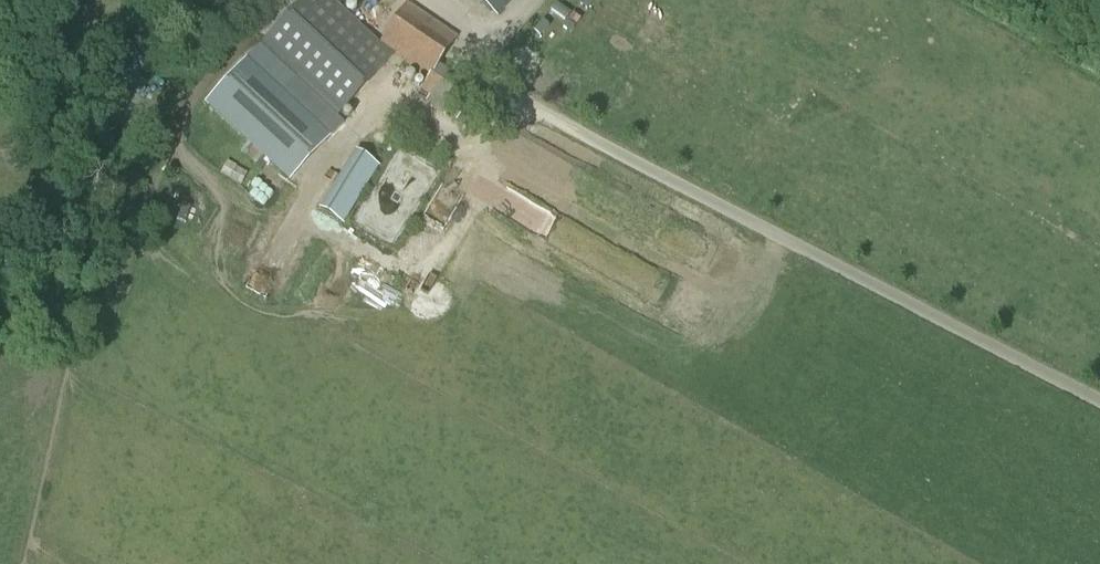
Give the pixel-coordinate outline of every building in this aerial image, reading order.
[(342,112),(384,67),(312,0),(301,0),(264,39),(342,112)] [(420,109),(449,129),(474,94),(437,68),(457,37),(407,3),(377,46),(426,79),(418,90),(429,97),(420,109)] [(246,58),(204,103),(282,176),(288,182),(330,136),(246,58)] [(327,211),(353,222),(381,160),(355,148),(327,211)]
